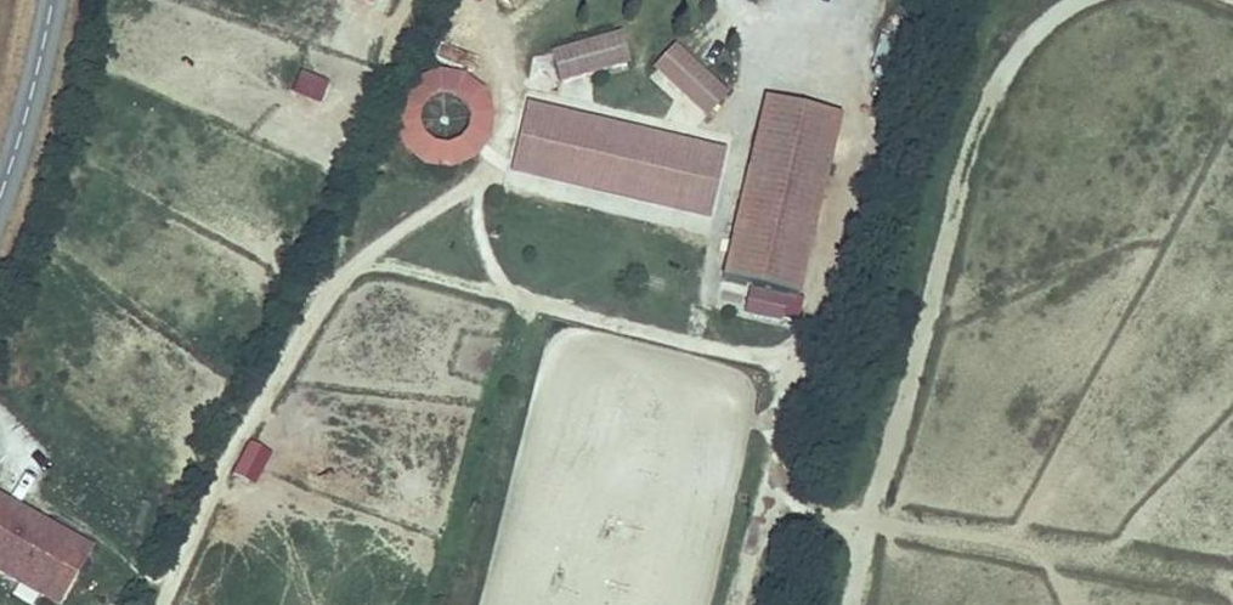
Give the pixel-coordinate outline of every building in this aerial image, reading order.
[(549,55),(558,87),(631,67),(622,35),(549,55)] [(676,47),(653,71),(682,98),(704,74),(676,47)] [(490,142),(493,116),(484,92),(463,76),(437,72),(413,82),(397,102),(393,128),(403,152),(423,168),(449,172),(473,162),(490,142)] [(329,85),(299,73),(290,97),(321,108),(329,85)] [(729,98),(704,74),(682,98),(706,121),(729,98)] [(841,119),(762,101),(720,286),(748,292),(786,301),(799,304),(841,119)] [(726,152),(526,105),(523,120),(722,167),(726,152)] [(722,167),(523,120),(513,161),(713,208),(722,167)] [(513,161),(509,176),(709,223),(713,208),(513,161)] [(786,301),(748,292),(743,316),(781,324),(786,301)] [(229,472),(255,485),(271,452),(246,439),(229,472)] [(0,495),(0,575),(54,604),(62,604),(94,548),(0,495)]
